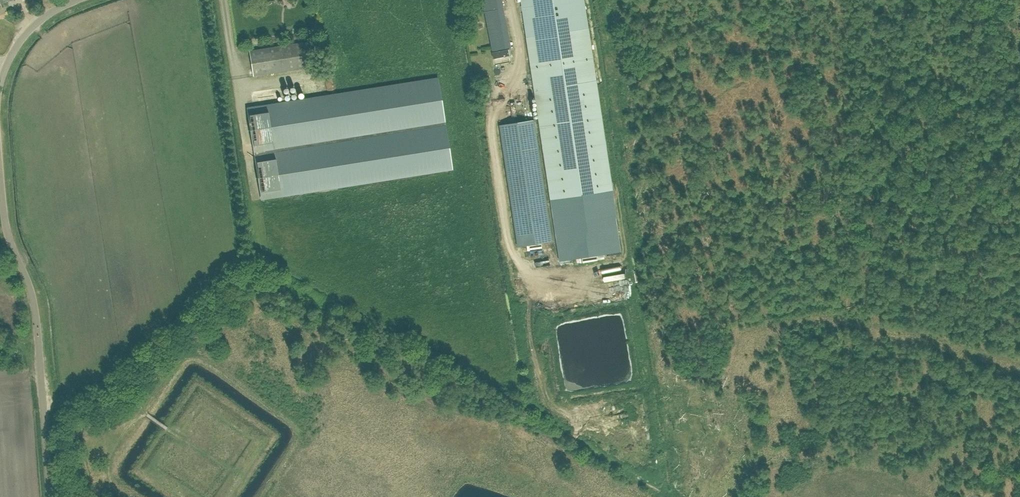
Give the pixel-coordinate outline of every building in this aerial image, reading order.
[(492,51),(510,47),(501,0),(482,0),(492,51)] [(558,253),(621,244),(584,0),(520,0),(558,253)] [(314,66),(310,41),(249,51),(253,76),(314,66)] [(248,108),(262,199),(453,170),(438,78),(248,108)] [(277,89),(253,91),(254,98),(278,96),(277,89)] [(552,242),(534,120),(499,125),(517,247),(552,242)]
